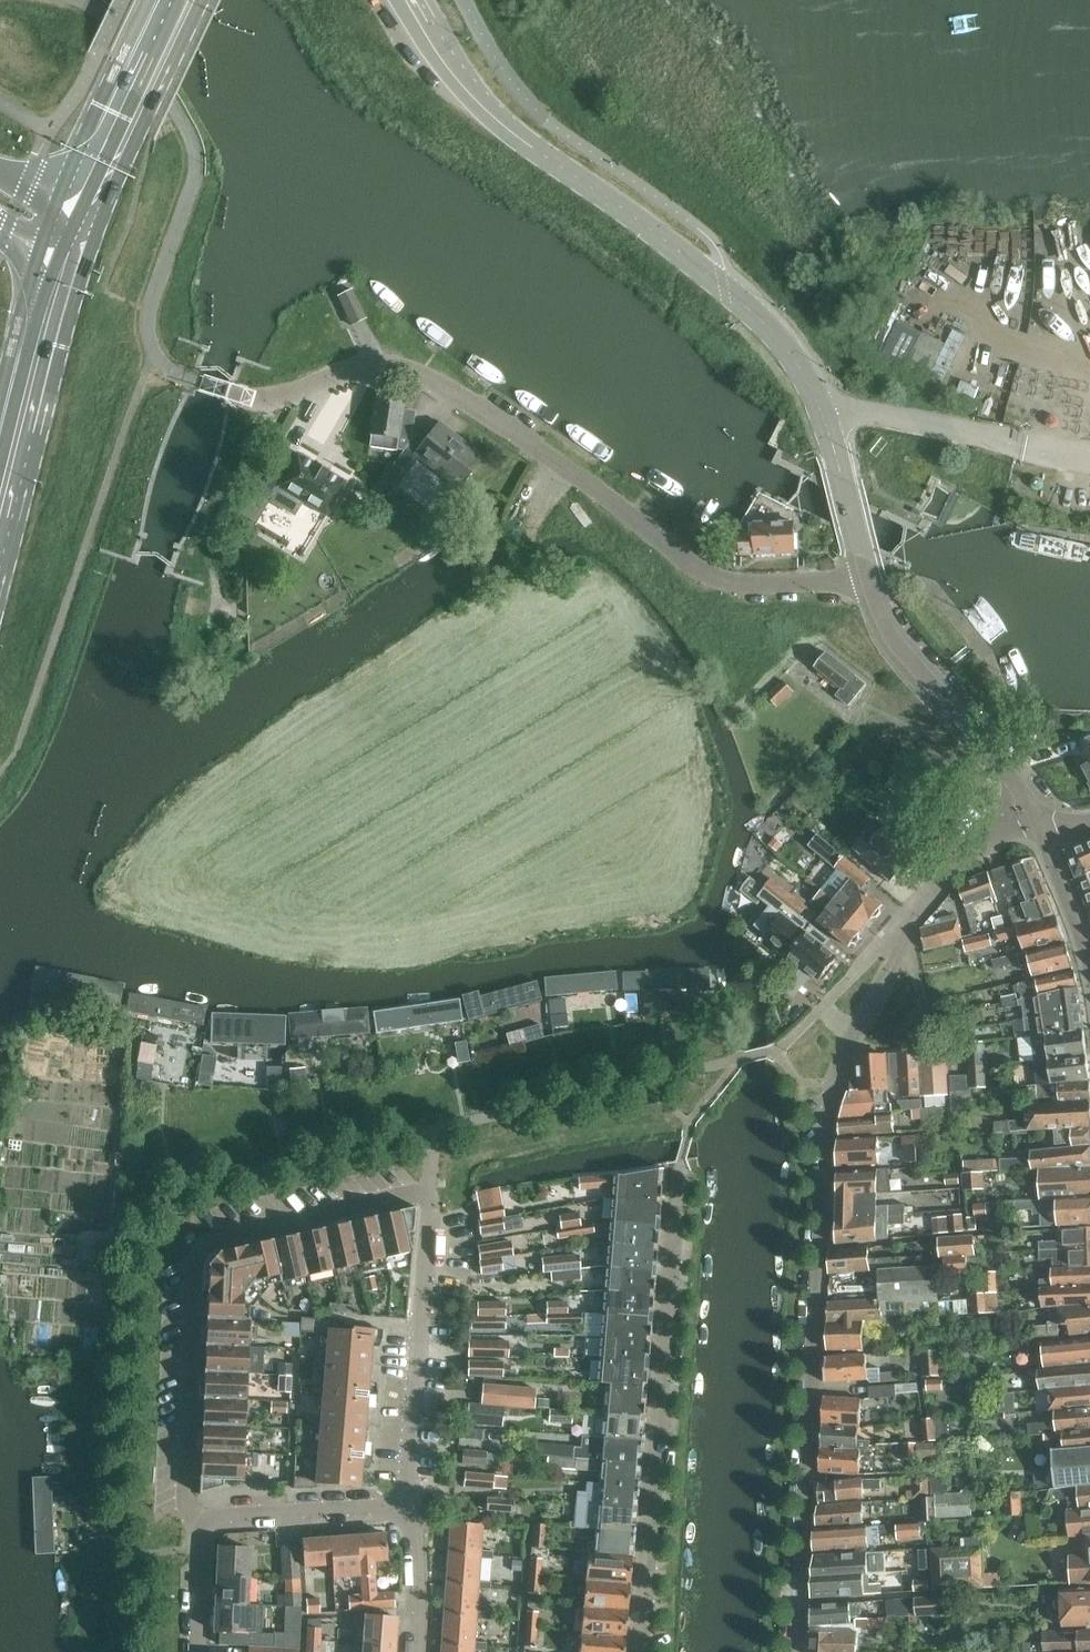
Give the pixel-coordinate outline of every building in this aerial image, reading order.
[(352,326),(366,319),(352,290),(338,296),(352,326)] [(403,451),(411,440),(415,411),(403,409),(404,404),(377,400),(370,447),(398,451),(398,450),(403,451)] [(479,456),(442,427),(432,440),(420,432),(394,464),(407,474),(421,456),(457,484),(479,456)] [(323,514),(341,484),(276,446),(249,493),(266,503),(276,486),(323,514)] [(741,555),(778,554),(796,554),(794,522),(755,523),(755,524),(751,525),(752,533),(741,533),(741,555)] [(857,698),(867,684),(856,675),(857,674),(828,652),(816,667),(843,687),(838,694),(846,699),(850,693),(857,698)] [(779,706),(794,691),(784,681),(768,695),(779,706)] [(1082,757),(1089,773),(1089,753),(1082,757)] [(878,837),(871,831),(855,851),(893,882),(901,873),(907,877),(923,857),(886,827),(878,837)] [(1089,875),(1089,843),(1067,852),(1078,879),(1089,875)] [(836,900),(867,926),(873,918),(879,917),(882,913),(881,908),(884,905),(864,888),(872,879),(845,857),(836,868),(852,880),(843,892),(830,881),(823,890),(833,898),(836,900)] [(1002,891),(1043,878),(1035,858),(994,870),(1002,891)] [(959,885),(965,901),(967,907),(968,907),(975,931),(981,930),(974,905),(997,897),(989,872),(959,884),(959,885)] [(1078,879),(1089,911),(1089,875),(1078,879)] [(1043,878),(1002,891),(1002,893),(1003,892),(1010,910),(1050,897),(1043,878)] [(957,911),(965,901),(959,885),(946,902),(957,911)] [(790,954),(822,980),(840,957),(817,939),(823,932),(767,888),(760,897),(772,906),(757,925),(769,935),(768,936),(790,953),(790,954)] [(833,898),(823,890),(816,899),(827,907),(833,898)] [(1050,897),(1010,910),(1016,924),(1057,915),(1050,897)] [(867,926),(836,900),(818,921),(850,947),(852,944),(857,943),(860,939),(861,934),(867,926)] [(1005,928),(1002,916),(993,918),(996,930),(1005,928)] [(1066,940),(1059,917),(1019,927),(999,931),(1001,941),(1021,937),(1025,951),(1066,940)] [(926,950),(958,942),(964,941),(963,939),(960,919),(944,923),(943,918),(937,920),(938,925),(923,929),(926,950)] [(989,933),(963,939),(964,941),(958,942),(961,951),(991,944),(989,933)] [(1074,967),(1068,944),(1067,943),(1029,953),(993,960),(995,969),(1021,962),(1022,967),(1033,964),(1035,977),(1074,967)] [(717,971),(625,973),(625,992),(714,992),(717,971)] [(1023,999),(1080,987),(1076,971),(1037,979),(1037,980),(1020,984),(1023,999)] [(121,1016),(126,987),(42,972),(37,1001),(121,1016)] [(620,975),(546,982),(548,1001),(621,994),(620,975)] [(542,985),(465,1002),(469,1020),(546,1002),(542,985)] [(1036,1017),(1082,1009),(1080,987),(1023,999),(1023,1000),(1025,1009),(1035,1008),(1036,1017)] [(205,1035),(211,1008),(130,991),(125,1018),(205,1035)] [(626,995),(628,1013),(640,1012),(638,994),(626,995)] [(1004,1002),(1019,999),(1018,994),(1003,997),(1004,1002)] [(1019,999),(1004,1002),(1005,1009),(1021,1006),(1019,999)] [(465,1021),(462,1001),(376,1013),(378,1033),(465,1021)] [(1036,1017),(1026,1018),(1028,1038),(1085,1031),(1082,1009),(1036,1017)] [(375,1038),(372,1010),(292,1016),(294,1044),(375,1038)] [(552,1028),(568,1027),(567,1015),(551,1016),(552,1028)] [(289,1018),(215,1016),(214,1046),(288,1048),(289,1018)] [(529,1023),(534,1037),(547,1033),(542,1018),(529,1023)] [(1043,1061),(1088,1055),(1085,1031),(1028,1038),(1031,1062),(1043,1061)] [(955,1044),(969,1043),(968,1032),(955,1033),(955,1044)] [(970,1066),(986,1064),(985,1041),(969,1043),(970,1066)] [(923,1096),(952,1095),(951,1076),(950,1052),(891,1056),(892,1078),(901,1078),(902,1098),(923,1096)] [(860,1091),(889,1090),(887,1055),(860,1057),(861,1076),(858,1076),(854,1080),(853,1082),(852,1085),(852,1091),(860,1091)] [(1052,1084),(1089,1079),(1089,1072),(1088,1055),(1043,1061),(1031,1062),(1034,1085),(1034,1086),(1052,1084)] [(216,1058),(203,1056),(200,1075),(213,1077),(216,1058)] [(139,1062),(137,1079),(151,1081),(154,1065),(139,1062)] [(971,1088),(972,1089),(988,1089),(986,1064),(970,1066),(971,1075),(971,1088)] [(285,1071),(287,1084),(299,1083),(298,1069),(285,1071)] [(971,1075),(951,1076),(952,1095),(953,1107),(973,1107),(972,1089),(971,1088),(971,1075)] [(1028,1105),(1061,1103),(1089,1101),(1089,1082),(1059,1083),(1052,1084),(1034,1086),(1034,1085),(1027,1085),(1028,1105)] [(860,1091),(852,1091),(849,1092),(842,1118),(841,1135),(879,1132),(879,1124),(902,1122),(900,1111),(893,1112),(893,1104),(891,1103),(889,1090),(860,1091)] [(904,1110),(913,1110),(922,1109),(922,1108),(924,1108),(924,1100),(899,1101),(903,1107),(904,1110)] [(1089,1128),(1089,1101),(1061,1103),(1028,1105),(1026,1105),(1028,1120),(1011,1121),(994,1122),(995,1134),(1011,1133),(1029,1133),(1029,1131),(1056,1130),(1089,1128)] [(922,1109),(923,1122),(923,1131),(940,1130),(940,1123),(944,1122),(945,1107),(924,1108),(922,1108),(922,1109)] [(922,1109),(913,1110),(913,1123),(923,1122),(922,1109)] [(1040,1170),(1089,1165),(1089,1128),(1056,1130),(1056,1145),(1073,1143),(1074,1147),(1032,1151),(1033,1160),(1026,1160),(1026,1158),(1002,1159),(1002,1171),(1033,1170),(1040,1170)] [(918,1137),(907,1137),(908,1162),(919,1162),(918,1137)] [(838,1166),(882,1164),(880,1138),(840,1139),(838,1166)] [(963,1162),(964,1174),(983,1173),(1000,1172),(999,1160),(963,1162)] [(1040,1170),(1041,1200),(1089,1197),(1089,1165),(1040,1170)] [(621,1200),(661,1203),(663,1174),(664,1174),(664,1168),(617,1176),(616,1187),(622,1187),(621,1200)] [(839,1196),(879,1194),(890,1193),(891,1183),(890,1169),(840,1171),(839,1196)] [(984,1189),(983,1173),(964,1174),(965,1190),(984,1189)] [(961,1184),(960,1175),(947,1175),(947,1184),(961,1184)] [(839,1220),(906,1214),(906,1204),(879,1206),(879,1194),(839,1196),(839,1220)] [(1041,1200),(1005,1201),(1006,1211),(1041,1209),(1042,1226),(1089,1223),(1089,1197),(1041,1200)] [(661,1203),(621,1200),(621,1202),(612,1202),(611,1209),(610,1222),(613,1222),(619,1222),(659,1226),(661,1203)] [(999,1216),(998,1202),(976,1203),(977,1218),(999,1216)] [(482,1221),(503,1218),(503,1217),(505,1217),(503,1204),(480,1208),(482,1221)] [(376,1216),(386,1258),(413,1252),(412,1249),(409,1233),(415,1232),(417,1208),(418,1208),(418,1207),(376,1216)] [(906,1214),(839,1220),(838,1244),(890,1239),(890,1225),(906,1224),(906,1214)] [(951,1232),(965,1231),(963,1214),(949,1216),(951,1232)] [(559,1218),(561,1229),(581,1226),(579,1215),(559,1218)] [(351,1222),(360,1264),(386,1258),(376,1216),(351,1222)] [(503,1218),(482,1221),(480,1222),(482,1235),(505,1230),(503,1218)] [(325,1228),(334,1270),(360,1264),(351,1222),(325,1228)] [(618,1245),(657,1249),(659,1226),(619,1222),(613,1222),(610,1222),(609,1233),(608,1245),(618,1245)] [(581,1226),(561,1229),(559,1230),(560,1240),(575,1238),(595,1235),(593,1225),(581,1226)] [(299,1234),(308,1276),(334,1270),(325,1228),(299,1234)] [(1089,1248),(1089,1228),(1059,1230),(1059,1241),(1041,1242),(1040,1250),(1041,1251),(1089,1248)] [(282,1282),(308,1276),(299,1234),(273,1240),(282,1282)] [(941,1258),(945,1258),(968,1256),(976,1256),(975,1237),(940,1240),(941,1258)] [(208,1318),(250,1320),(251,1298),(252,1296),(250,1294),(256,1286),(259,1288),(261,1287),(282,1282),(273,1240),(220,1252),(210,1264),(208,1318)] [(479,1247),(481,1260),(500,1258),(513,1256),(511,1244),(479,1247)] [(616,1268),(655,1272),(657,1249),(618,1245),(608,1245),(608,1255),(607,1268),(609,1268),(616,1268)] [(871,1270),(880,1270),(918,1267),(918,1256),(870,1260),(869,1248),(833,1251),(832,1273),(871,1270)] [(1089,1267),(1089,1248),(1041,1251),(1041,1258),(1060,1257),(1060,1268),(1089,1267)] [(968,1256),(945,1258),(946,1273),(970,1271),(968,1256)] [(481,1260),(478,1260),(480,1273),(502,1270),(500,1258),(481,1260)] [(580,1259),(541,1262),(542,1274),(581,1270),(580,1259)] [(907,1317),(908,1320),(941,1318),(938,1266),(918,1267),(880,1270),(881,1300),(830,1302),(828,1321),(828,1323),(907,1317)] [(1089,1284),(1089,1267),(1060,1268),(1053,1268),(1053,1277),(1042,1278),(1042,1288),(1089,1284)] [(654,1295),(655,1272),(616,1268),(609,1268),(607,1268),(606,1282),(614,1283),(614,1291),(654,1295)] [(579,1271),(549,1273),(550,1283),(580,1280),(579,1271)] [(984,1293),(999,1293),(998,1272),(983,1273),(984,1293)] [(378,1290),(376,1278),(366,1280),(369,1292),(378,1290)] [(1089,1304),(1089,1284),(1042,1288),(1044,1308),(1053,1308),(1053,1307),(1089,1304)] [(604,1314),(652,1317),(654,1295),(614,1291),(605,1291),(605,1301),(604,1314)] [(985,1294),(972,1295),(973,1314),(986,1314),(985,1294)] [(357,1305),(330,1303),(329,1313),(356,1315),(357,1305)] [(1053,1308),(1053,1322),(1049,1322),(1050,1325),(1034,1326),(1036,1342),(1061,1341),(1060,1325),(1066,1324),(1066,1326),(1070,1326),(1071,1336),(1089,1334),(1089,1304),(1053,1307),(1053,1308)] [(506,1305),(478,1305),(477,1317),(506,1316),(506,1305)] [(547,1305),(547,1316),(568,1315),(568,1305),(547,1305)] [(610,1337),(650,1340),(652,1317),(604,1314),(602,1337),(610,1337)] [(583,1315),(568,1315),(547,1316),(547,1325),(584,1324),(583,1315)] [(314,1360),(371,1364),(374,1338),(381,1339),(381,1329),(354,1327),(354,1329),(344,1328),(345,1321),(302,1317),(302,1324),(301,1331),(302,1331),(329,1334),(327,1357),(315,1356),(314,1360)] [(907,1317),(828,1323),(828,1350),(865,1350),(865,1334),(880,1334),(909,1331),(908,1320),(907,1317)] [(207,1345),(249,1347),(250,1320),(208,1318),(207,1345)] [(506,1318),(471,1319),(472,1331),(506,1330),(506,1318)] [(302,1324),(284,1323),(283,1337),(302,1338),(302,1331),(301,1331),(302,1324)] [(610,1337),(602,1337),(600,1359),(649,1364),(650,1340),(610,1337)] [(1036,1342),(1036,1343),(1030,1343),(1031,1356),(1044,1354),(1046,1368),(1089,1364),(1089,1338),(1061,1341),(1036,1342)] [(468,1341),(468,1357),(508,1357),(508,1342),(468,1341)] [(205,1372),(248,1373),(249,1347),(207,1345),(205,1372)] [(527,1357),(552,1357),(551,1353),(533,1354),(533,1351),(530,1351),(530,1349),(527,1349),(527,1357)] [(923,1378),(943,1376),(941,1350),(921,1352),(923,1378)] [(868,1369),(867,1354),(827,1357),(826,1383),(869,1379),(869,1380),(873,1384),(899,1381),(899,1371),(882,1373),(881,1368),(868,1369)] [(647,1388),(649,1364),(600,1359),(598,1371),(607,1372),(606,1384),(647,1388)] [(369,1390),(371,1364),(314,1360),(314,1363),(327,1365),(325,1387),(312,1386),(312,1390),(376,1395),(376,1391),(369,1390)] [(469,1361),(469,1377),(504,1377),(504,1362),(469,1361)] [(1089,1387),(1089,1367),(1075,1367),(1040,1371),(1041,1391),(1049,1390),(1089,1387)] [(204,1398),(247,1400),(248,1373),(205,1372),(204,1398)] [(281,1394),(292,1394),(293,1377),(282,1377),(281,1394)] [(924,1391),(944,1390),(943,1379),(927,1380),(927,1381),(923,1381),(924,1391)] [(538,1397),(539,1385),(483,1382),(482,1401),(537,1404),(538,1397)] [(604,1414),(644,1417),(645,1404),(646,1404),(647,1400),(646,1399),(647,1388),(606,1384),(604,1414)] [(897,1385),(870,1387),(871,1399),(898,1397),(897,1385)] [(1049,1390),(1051,1410),(1056,1410),(1056,1409),(1089,1406),(1089,1387),(1049,1390)] [(376,1400),(376,1395),(312,1390),(312,1394),(324,1395),(322,1418),(310,1417),(309,1421),(366,1425),(369,1399),(376,1400)] [(1000,1413),(1010,1413),(1009,1392),(998,1393),(1000,1413)] [(537,1405),(551,1406),(552,1398),(538,1397),(537,1404),(537,1405)] [(824,1425),(861,1427),(863,1399),(826,1397),(824,1425)] [(203,1425),(246,1427),(247,1400),(204,1398),(203,1425)] [(289,1402),(273,1401),(272,1411),(288,1412),(289,1402)] [(492,1422),(494,1406),(476,1404),(475,1410),(470,1409),(469,1420),(492,1422)] [(1056,1410),(1057,1422),(1030,1424),(1030,1435),(1045,1434),(1045,1433),(1089,1430),(1089,1406),(1056,1409),(1056,1410)] [(573,1424),(574,1411),(550,1410),(549,1423),(573,1424)] [(644,1417),(604,1414),(595,1413),(594,1425),(606,1426),(605,1437),(642,1440),(644,1417)] [(930,1418),(923,1417),(922,1420),(922,1442),(950,1442),(950,1417),(930,1418)] [(364,1451),(366,1425),(309,1421),(309,1424),(322,1426),(320,1449),(307,1447),(307,1451),(371,1457),(371,1452),(364,1451)] [(245,1453),(246,1427),(203,1425),(202,1451),(245,1453)] [(861,1427),(824,1425),(822,1448),(862,1450),(871,1450),(872,1441),(859,1440),(860,1428),(861,1429),(861,1427)] [(459,1428),(458,1438),(479,1439),(480,1430),(459,1428)] [(1045,1434),(1046,1442),(1064,1442),(1065,1449),(1089,1447),(1089,1430),(1045,1433),(1045,1434)] [(642,1440),(605,1437),(590,1436),(589,1448),(576,1447),(575,1458),(640,1463),(642,1440)] [(937,1458),(936,1443),(918,1444),(918,1458),(937,1458)] [(551,1456),(570,1458),(572,1447),(552,1445),(551,1456)] [(916,1445),(904,1445),(904,1461),(917,1461),(916,1445)] [(1065,1449),(1055,1450),(1055,1449),(1054,1449),(1055,1468),(1034,1469),(1036,1489),(1051,1489),(1089,1486),(1089,1447),(1065,1449)] [(862,1450),(822,1448),(821,1472),(860,1475),(862,1450)] [(486,1466),(488,1452),(465,1450),(463,1464),(486,1466)] [(245,1453),(202,1451),(200,1494),(202,1494),(202,1493),(225,1487),(224,1480),(243,1481),(245,1453)] [(370,1461),(371,1457),(307,1451),(306,1455),(319,1456),(317,1479),(295,1477),(294,1489),(317,1488),(317,1484),(361,1488),(363,1461),(370,1461)] [(570,1458),(551,1456),(548,1456),(547,1468),(576,1470),(602,1472),(601,1483),(638,1486),(640,1463),(575,1458),(570,1458)] [(288,1463),(273,1462),(272,1462),(272,1474),(288,1475),(288,1463)] [(464,1472),(463,1487),(491,1489),(492,1475),(464,1473),(464,1472)] [(922,1499),(931,1498),(930,1477),(906,1478),(907,1485),(915,1484),(915,1490),(907,1490),(907,1500),(915,1499),(915,1497),(922,1497),(922,1499)] [(932,1477),(930,1477),(931,1498),(937,1498),(938,1520),(938,1518),(974,1516),(972,1493),(946,1494),(945,1477),(932,1478),(932,1477)] [(882,1490),(882,1480),(864,1479),(838,1481),(820,1483),(819,1501),(866,1497),(865,1489),(882,1490)] [(35,1482),(38,1565),(59,1564),(56,1481),(35,1482)] [(637,1507),(638,1486),(601,1483),(588,1482),(587,1492),(577,1491),(576,1505),(637,1509),(637,1507)] [(1089,1508),(1089,1486),(1051,1489),(1052,1501),(1069,1498),(1070,1509),(1070,1510),(1089,1508)] [(1007,1515),(1023,1514),(1022,1491),(1006,1493),(1007,1515)] [(513,1499),(487,1497),(487,1509),(513,1511),(513,1499)] [(931,1498),(922,1499),(923,1521),(938,1520),(937,1498),(931,1498)] [(817,1526),(864,1523),(864,1503),(819,1507),(817,1526)] [(574,1527),(597,1529),(635,1532),(637,1509),(576,1505),(574,1527)] [(1070,1509),(1068,1510),(1070,1538),(1083,1537),(1083,1536),(1089,1536),(1089,1508),(1070,1510),(1070,1509)] [(452,1522),(450,1553),(482,1556),(482,1558),(493,1559),(494,1552),(483,1551),(485,1524),(452,1522)] [(546,1550),(548,1526),(534,1525),(531,1548),(546,1550)] [(883,1546),(882,1525),(817,1530),(816,1551),(883,1546)] [(633,1555),(635,1532),(597,1529),(596,1541),(589,1541),(589,1551),(633,1555)] [(358,1536),(360,1562),(361,1573),(377,1572),(376,1561),(389,1560),(386,1534),(358,1536)] [(331,1538),(333,1565),(334,1575),(361,1573),(360,1562),(358,1536),(331,1538)] [(1083,1537),(1084,1555),(1070,1555),(1072,1584),(1089,1583),(1089,1536),(1083,1536),(1083,1537)] [(333,1565),(331,1538),(302,1541),(305,1567),(333,1565)] [(888,1551),(908,1550),(908,1540),(887,1541),(888,1551)] [(285,1579),(299,1578),(297,1546),(283,1547),(285,1579)] [(935,1589),(985,1587),(983,1546),(933,1548),(933,1550),(934,1568),(935,1589)] [(218,1576),(251,1577),(252,1549),(219,1548),(218,1576)] [(933,1550),(920,1550),(921,1569),(934,1568),(933,1550)] [(586,1580),(631,1584),(633,1557),(589,1552),(586,1580)] [(482,1556),(450,1553),(448,1584),(480,1586),(480,1589),(491,1589),(492,1582),(480,1581),(482,1558),(482,1556)] [(865,1574),(870,1574),(869,1563),(882,1562),(882,1553),(869,1553),(815,1556),(814,1577),(865,1574)] [(530,1575),(542,1576),(544,1559),(531,1558),(530,1575)] [(1001,1573),(984,1574),(985,1587),(1002,1586),(1001,1573)] [(865,1574),(814,1577),(813,1598),(866,1595),(865,1574)] [(542,1576),(530,1575),(528,1594),(541,1595),(542,1576)] [(250,1604),(251,1577),(218,1576),(217,1603),(250,1604)] [(628,1610),(631,1584),(586,1580),(584,1607),(628,1610)] [(916,1592),(930,1591),(929,1580),(915,1580),(916,1592)] [(480,1586),(448,1584),(445,1614),(478,1616),(478,1619),(489,1621),(489,1613),(478,1612),(480,1589),(480,1586)] [(1062,1590),(1063,1628),(1089,1627),(1089,1629),(1089,1588),(1062,1590)] [(395,1593),(363,1595),(364,1609),(396,1607),(395,1593)] [(285,1607),(303,1606),(302,1594),(284,1595),(285,1607)] [(350,1610),(364,1609),(363,1595),(349,1596),(350,1610)] [(949,1596),(917,1598),(918,1617),(950,1615),(949,1596)] [(307,1614),(321,1613),(320,1598),(307,1599),(307,1614)] [(897,1618),(911,1618),(909,1599),(896,1600),(897,1618)] [(250,1604),(217,1603),(215,1631),(248,1633),(250,1604)] [(812,1606),(811,1626),(852,1624),(851,1603),(812,1606)] [(303,1606),(285,1607),(286,1619),(304,1617),(303,1606)] [(628,1610),(584,1607),(582,1633),(626,1637),(628,1610)] [(526,1629),(538,1630),(540,1612),(527,1611),(526,1629)] [(478,1616),(445,1614),(443,1644),(476,1647),(475,1650),(487,1651),(487,1643),(476,1642),(478,1619),(478,1616)] [(363,1644),(396,1646),(398,1618),(366,1615),(365,1628),(356,1628),(356,1641),(364,1641),(363,1644)] [(811,1626),(811,1632),(809,1651),(850,1651),(851,1638),(856,1639),(857,1628),(877,1628),(877,1618),(856,1619),(856,1624),(852,1624),(811,1626)] [(307,1640),(322,1641),(322,1628),(307,1627),(307,1640)] [(538,1630),(526,1629),(524,1647),(537,1648),(538,1630)] [(1079,1631),(1079,1632),(1045,1633),(1045,1651),(1089,1651),(1089,1631),(1079,1631)] [(626,1637),(582,1633),(580,1651),(625,1651),(626,1637)] [(307,1640),(306,1651),(321,1651),(322,1641),(307,1640)] [(396,1646),(363,1644),(363,1651),(396,1651),(396,1646)]
